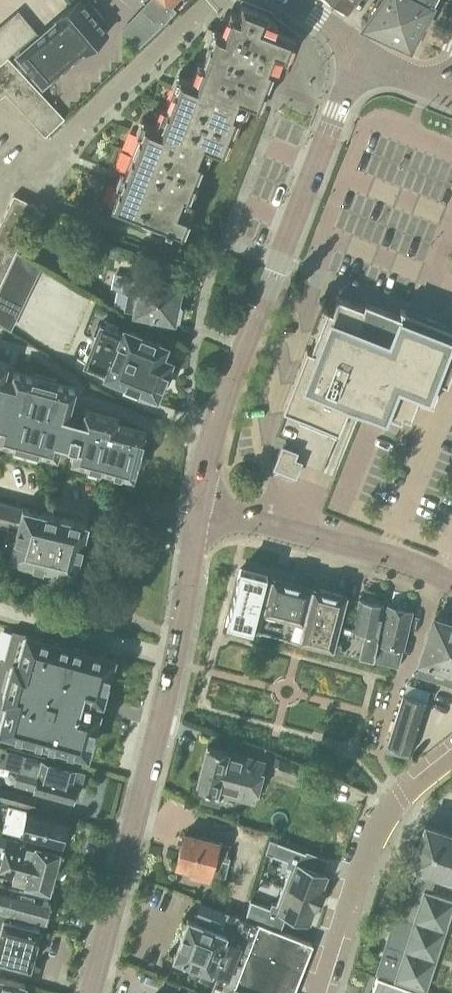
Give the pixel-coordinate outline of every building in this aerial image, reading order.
[(58,19),(59,20),(17,55),(44,86),(85,51),(86,52),(109,32),(105,27),(110,23),(90,0),(85,4),(82,0),(80,0),(58,19)] [(124,30),(142,46),(177,11),(172,6),(173,5),(178,0),(165,0),(166,1),(156,12),(148,4),(124,30)] [(345,11),(354,0),(331,0),(345,11)] [(362,23),(392,36),(391,38),(411,47),(418,34),(417,33),(433,2),(434,3),(436,0),(379,0),(362,23)] [(120,185),(112,206),(152,222),(163,226),(183,234),(192,211),(189,210),(185,209),(189,199),(206,158),(210,147),(213,148),(226,153),(243,113),(244,113),(248,102),(261,107),(281,56),(288,59),(297,37),(266,25),(271,14),(245,4),(240,15),(232,12),(224,32),(218,30),(217,30),(213,41),(204,63),(197,80),(197,82),(181,76),(177,87),(168,109),(160,127),(157,126),(146,121),(145,122),(141,133),(125,174),(120,185)] [(9,57),(9,56),(37,32),(19,10),(0,27),(0,64),(9,57)] [(1,98),(7,93),(25,74),(9,57),(0,64),(0,96),(1,98)] [(25,74),(7,93),(17,104),(35,84),(25,74)] [(35,84),(17,104),(27,114),(45,95),(35,84)] [(45,95),(27,114),(37,125),(55,106),(45,95)] [(55,106),(37,125),(46,136),(66,118),(55,106)] [(15,195),(9,207),(32,219),(39,206),(15,195)] [(9,207),(4,219),(27,232),(32,219),(9,207)] [(0,227),(0,232),(21,244),(27,232),(4,219),(0,227)] [(15,256),(21,244),(0,232),(0,248),(15,256)] [(9,268),(15,256),(0,248),(0,263),(9,268)] [(42,267),(18,251),(0,291),(0,323),(12,330),(42,267)] [(3,280),(9,268),(0,263),(0,279),(3,280)] [(127,273),(123,292),(130,293),(127,310),(138,312),(137,313),(148,315),(146,326),(166,330),(168,318),(174,319),(174,318),(178,316),(180,305),(177,302),(181,284),(166,281),(166,279),(153,276),(152,278),(142,275),(142,276),(127,273)] [(351,400),(384,412),(385,409),(412,419),(420,398),(434,404),(447,369),(451,371),(451,368),(451,327),(446,323),(439,319),(431,315),(423,312),(414,310),(406,309),(401,308),(399,314),(381,307),(377,306),(374,304),(370,303),(368,307),(339,296),(334,311),(328,309),(300,385),(294,383),(284,408),(340,429),(351,400)] [(101,324),(86,363),(108,372),(106,376),(158,397),(173,361),(164,357),(168,346),(125,329),(124,333),(101,324)] [(0,363),(0,441),(57,457),(61,444),(76,448),(72,461),(133,477),(146,433),(117,426),(118,420),(71,407),(76,389),(15,373),(13,379),(5,376),(8,365),(0,363)] [(273,469),(295,477),(301,461),(295,459),(298,452),(281,446),(273,469)] [(10,527),(3,553),(76,572),(89,524),(0,501),(0,525),(10,527)] [(241,569),(228,622),(259,630),(264,612),(273,576),(242,568),(241,568),(241,569)] [(264,612),(259,630),(287,638),(300,641),(311,594),(301,591),(303,582),(296,581),(273,575),(273,576),(264,612)] [(311,594),(300,641),(334,650),(334,649),(342,620),(349,595),(348,594),(314,585),(311,594)] [(359,599),(353,628),(366,631),(361,656),(373,659),(378,638),(377,638),(378,633),(384,604),(359,599)] [(404,650),(414,611),(388,605),(379,644),(380,644),(376,661),(399,666),(402,658),(404,649),(404,650)] [(434,618),(422,656),(423,657),(418,674),(451,685),(451,624),(434,618)] [(112,657),(13,630),(6,659),(1,658),(0,661),(0,727),(86,751),(90,737),(87,735),(90,724),(93,725),(97,711),(89,709),(93,695),(101,697),(105,683),(101,682),(105,670),(108,671),(112,657)] [(403,696),(388,743),(389,744),(412,751),(413,751),(428,704),(403,696)] [(223,793),(256,802),(267,761),(208,746),(198,787),(204,788),(201,800),(220,804),(223,793)] [(81,770),(25,755),(21,770),(20,769),(17,784),(74,799),(78,784),(82,785),(85,771),(81,770)] [(275,774),(300,783),(306,767),(281,757),(275,774)] [(1,787),(0,792),(0,800),(34,809),(37,797),(1,787)] [(10,804),(3,828),(23,834),(62,845),(63,842),(66,841),(68,834),(66,831),(68,821),(29,811),(30,809),(10,804)] [(378,974),(395,979),(395,980),(428,990),(446,930),(451,913),(451,899),(432,893),(438,873),(451,877),(451,833),(426,825),(414,865),(422,868),(406,917),(405,917),(399,915),(397,914),(397,916),(393,929),(392,929),(392,931),(390,938),(388,943),(388,944),(387,945),(388,945),(378,974)] [(212,871),(227,875),(232,856),(227,855),(230,844),(186,833),(178,864),(194,869),(192,877),(209,882),(212,871)] [(0,872),(0,878),(51,891),(61,852),(9,838),(0,836),(0,847),(6,849),(0,872)] [(270,839),(267,853),(293,862),(284,885),(320,899),(322,893),(320,892),(327,873),(302,864),(306,852),(270,839)] [(6,912),(42,922),(48,918),(52,902),(48,896),(0,883),(0,910),(6,912)] [(251,900),(245,918),(258,923),(280,932),(286,916),(308,925),(315,906),(317,906),(320,899),(284,885),(277,904),(273,903),(271,907),(251,900)] [(197,900),(175,957),(218,974),(219,974),(236,980),(258,923),(245,918),(197,900)] [(4,957),(31,964),(42,927),(4,917),(6,912),(0,910),(0,973),(4,957)] [(236,980),(270,992),(295,992),(313,944),(280,932),(258,923),(236,980)] [(236,980),(219,974),(218,974),(211,992),(270,992),(236,980)] [(26,983),(0,976),(0,992),(24,992),(26,983)] [(378,977),(372,992),(422,992),(378,977)]
